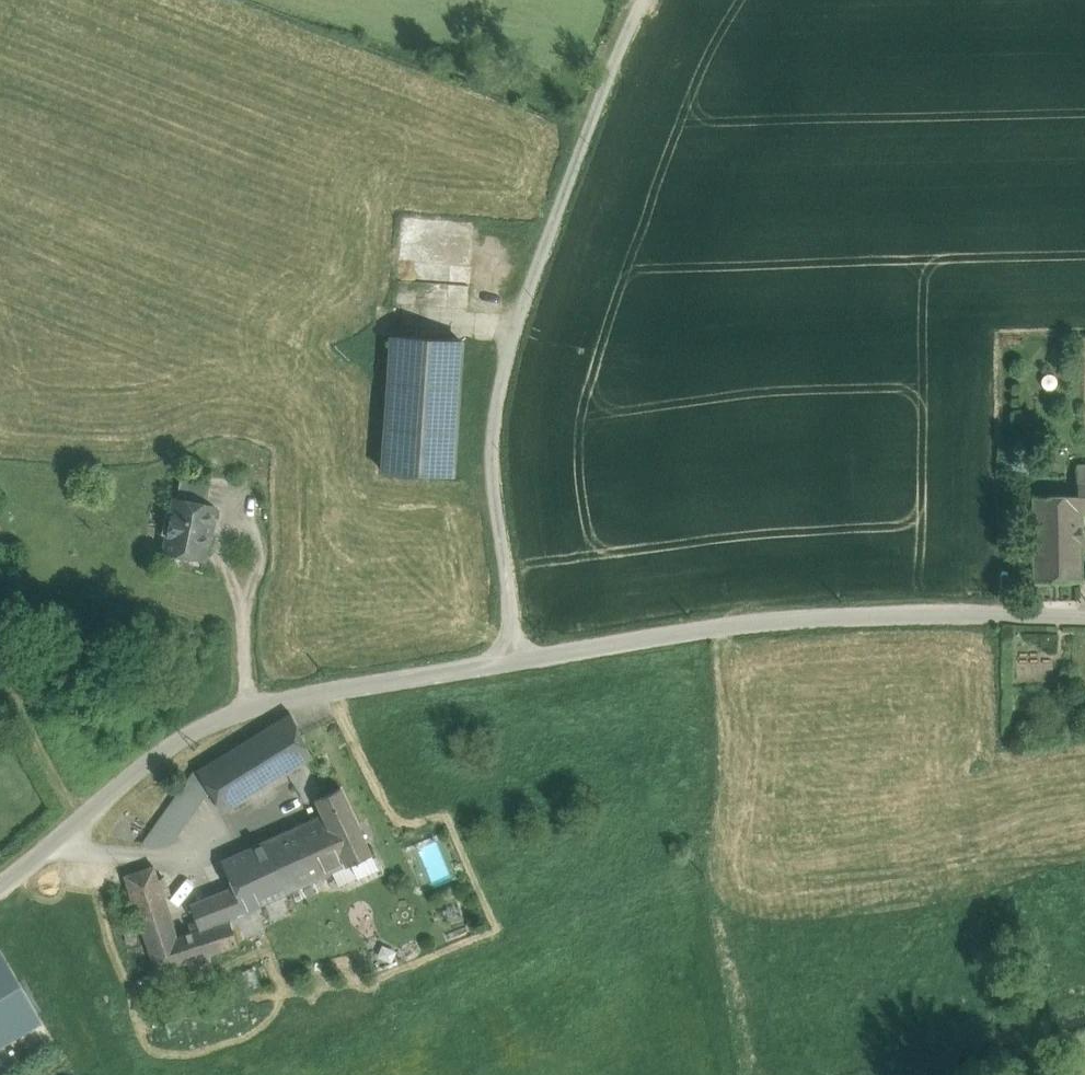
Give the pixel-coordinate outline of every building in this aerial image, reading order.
[(384,472),(452,476),(461,340),(393,335),(384,472)] [(182,473),(177,499),(207,504),(212,479),(182,473)] [(1034,495),(1034,525),(1080,524),(1079,509),(1079,494),(1034,495)] [(165,552),(203,560),(214,506),(207,504),(177,499),(175,498),(172,515),(166,513),(162,534),(168,535),(165,552)] [(1034,525),(1035,579),(1082,577),(1080,524),(1034,525)] [(288,773),(312,758),(290,713),(197,771),(208,790),(223,813),(288,773)] [(312,758),(288,773),(306,803),(315,799),(317,798),(328,793),(312,758)] [(144,844),(145,847),(169,844),(208,790),(197,771),(194,774),(144,844)] [(350,863),(371,854),(370,852),(341,789),(340,787),(338,788),(328,793),(317,798),(315,799),(316,801),(323,815),(345,864),(346,866),(348,865),(350,863)] [(325,875),(346,866),(345,864),(323,815),(294,828),(306,855),(314,852),(325,875)] [(256,907),(325,875),(314,852),(306,855),(294,828),(222,861),(234,887),(190,904),(196,922),(188,924),(191,932),(177,937),(153,866),(124,875),(156,972),(237,945),(236,941),(246,937),(265,927),(256,907)] [(376,865),(371,854),(350,863),(356,876),(375,868),(377,867),(376,865)] [(0,952),(0,1043),(40,1020),(0,952)]
